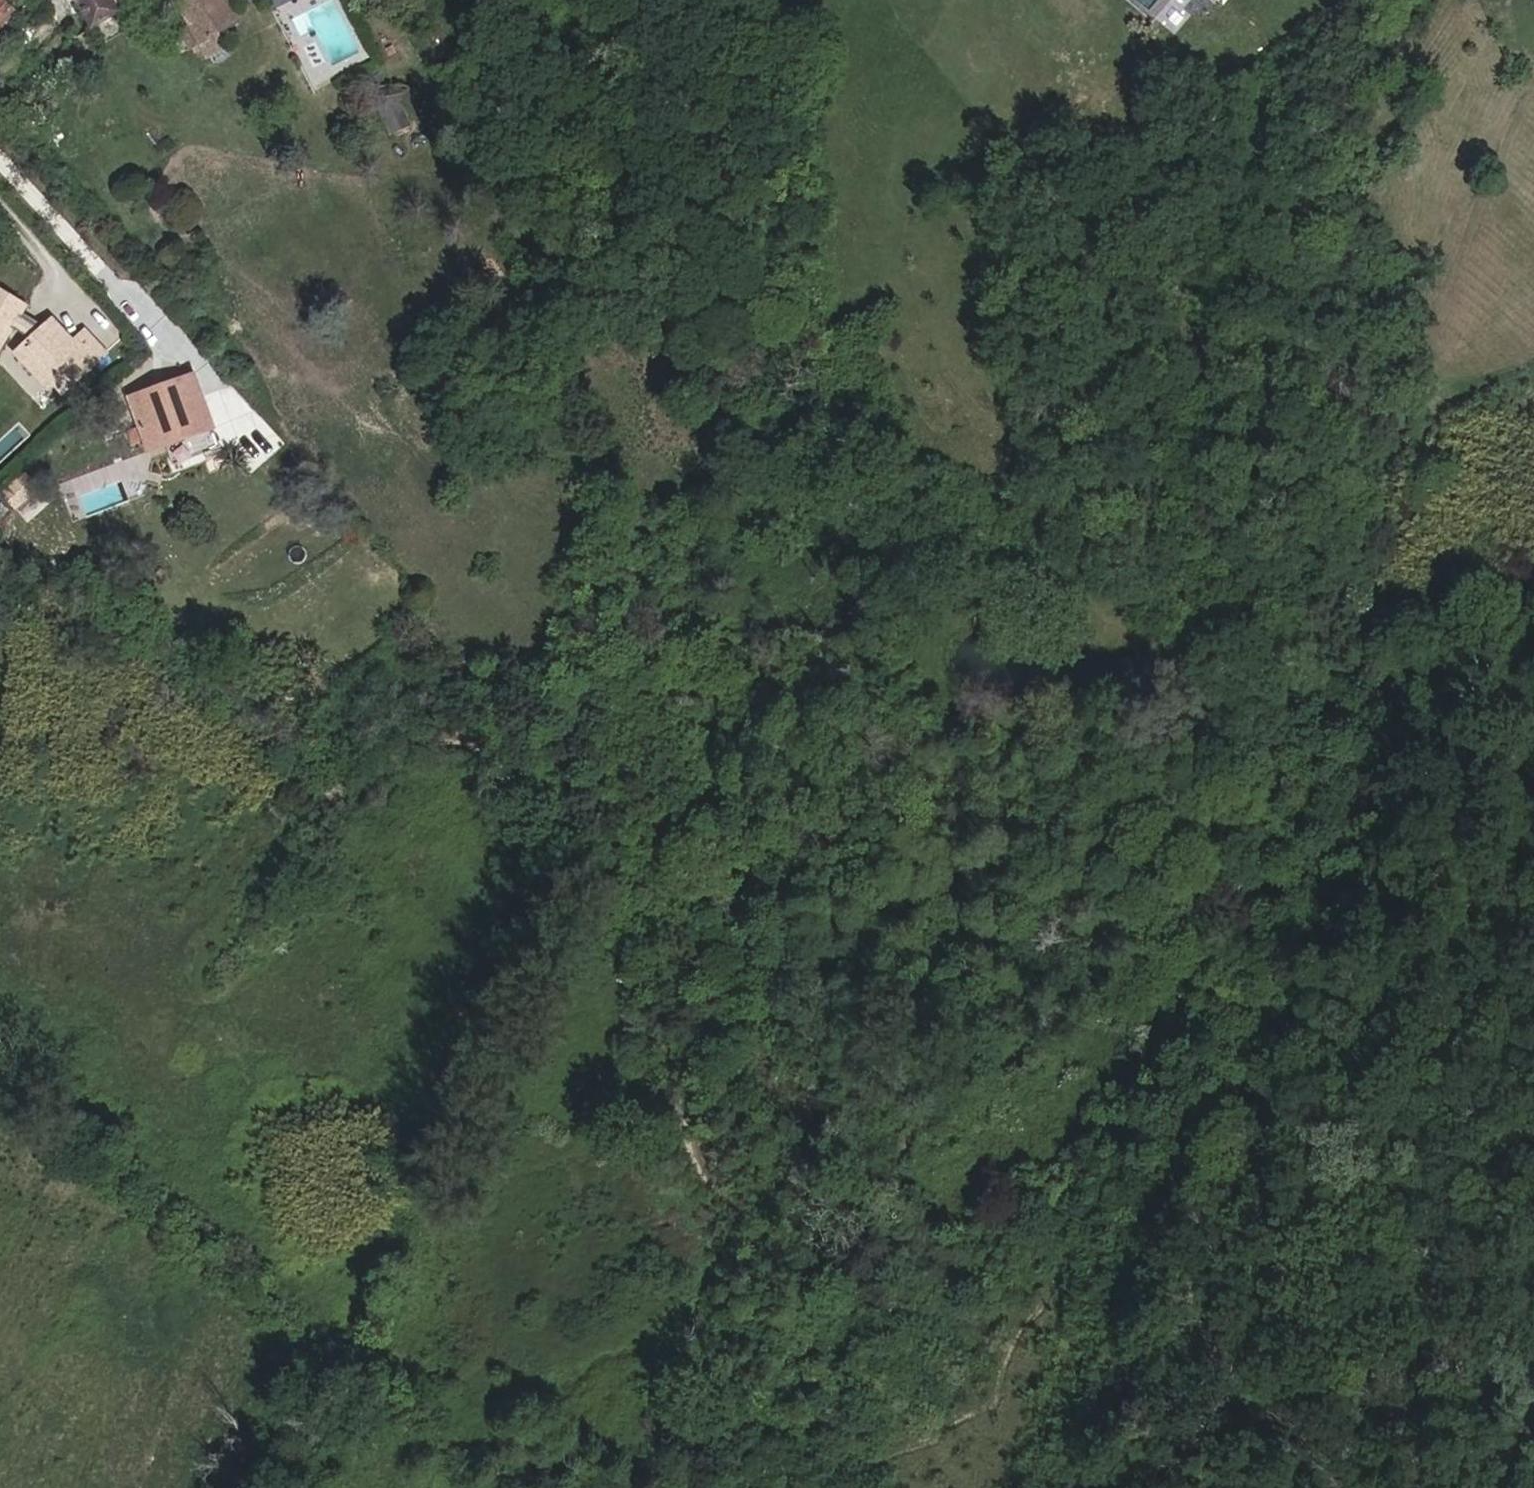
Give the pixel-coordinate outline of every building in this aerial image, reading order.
[(2,0),(0,0),(0,27),(14,12),(2,0)] [(81,2),(98,31),(149,0),(84,0),(81,2)] [(187,22),(193,19),(207,43),(221,35),(239,26),(225,0),(175,0),(187,22)] [(193,19),(187,22),(200,46),(207,43),(193,19)] [(228,48),(221,35),(207,43),(200,46),(207,59),(228,48)] [(58,319),(47,330),(23,316),(29,306),(0,289),(0,355),(16,328),(36,339),(22,353),(52,385),(60,378),(71,390),(99,364),(79,342),(58,319)] [(79,342),(99,364),(110,354),(90,332),(79,342)] [(194,371),(135,398),(158,449),(217,423),(194,371)]
